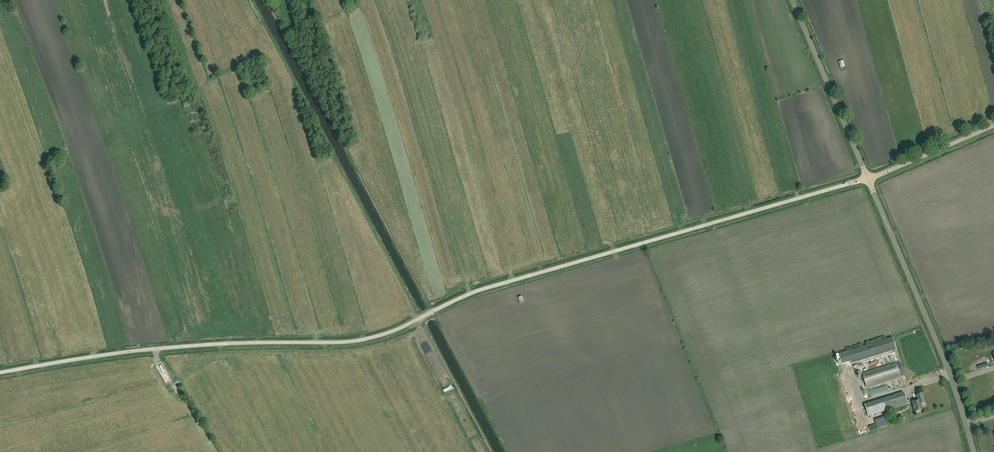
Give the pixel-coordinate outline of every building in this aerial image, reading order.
[(896,349),(892,337),(848,351),(838,354),(841,363),(850,361),(851,363),(896,349)] [(897,364),(897,363),(862,374),(867,388),(901,377),(901,376),(904,375),(900,363),(897,364)] [(915,412),(923,410),(921,404),(925,403),(922,393),(916,395),(918,401),(912,402),(915,412)] [(904,395),(865,407),(868,416),(907,404),(904,395)] [(482,440),(475,442),(477,451),(485,451),(482,440)]
